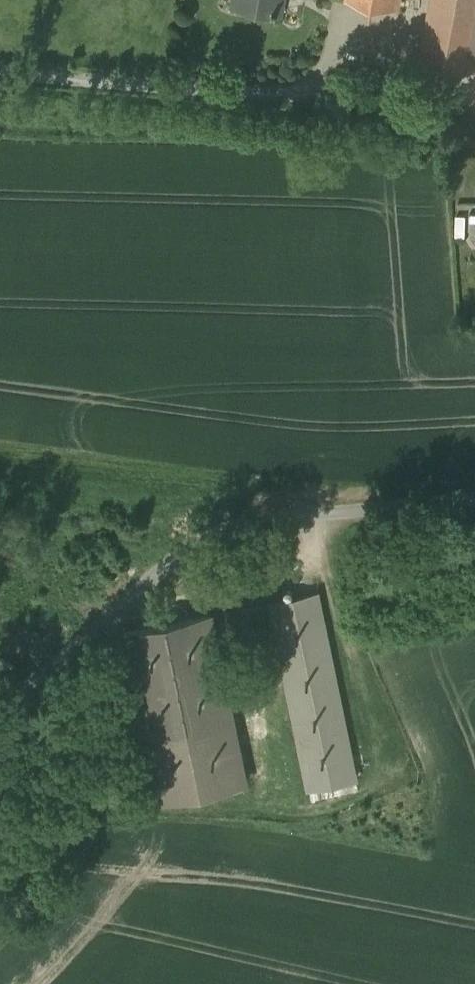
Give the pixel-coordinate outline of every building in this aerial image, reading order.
[(238,3),(281,11),(283,0),(238,0),(238,3)] [(420,58),(474,68),(474,0),(431,0),(420,58)] [(319,592),(270,602),(308,786),(357,776),(319,592)] [(234,719),(212,614),(123,633),(145,737),(234,719)] [(234,719),(145,737),(158,800),(247,781),(234,719)]
